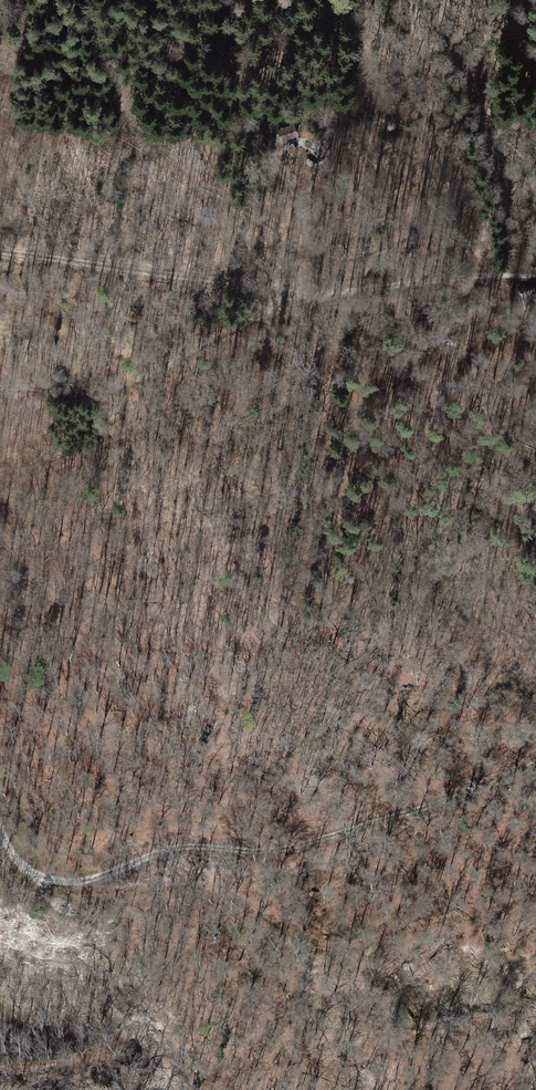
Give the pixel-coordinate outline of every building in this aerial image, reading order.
[(293,125),(277,131),(280,142),(297,137),(293,125)] [(272,165),(277,179),(289,174),(284,160),(272,165)]
